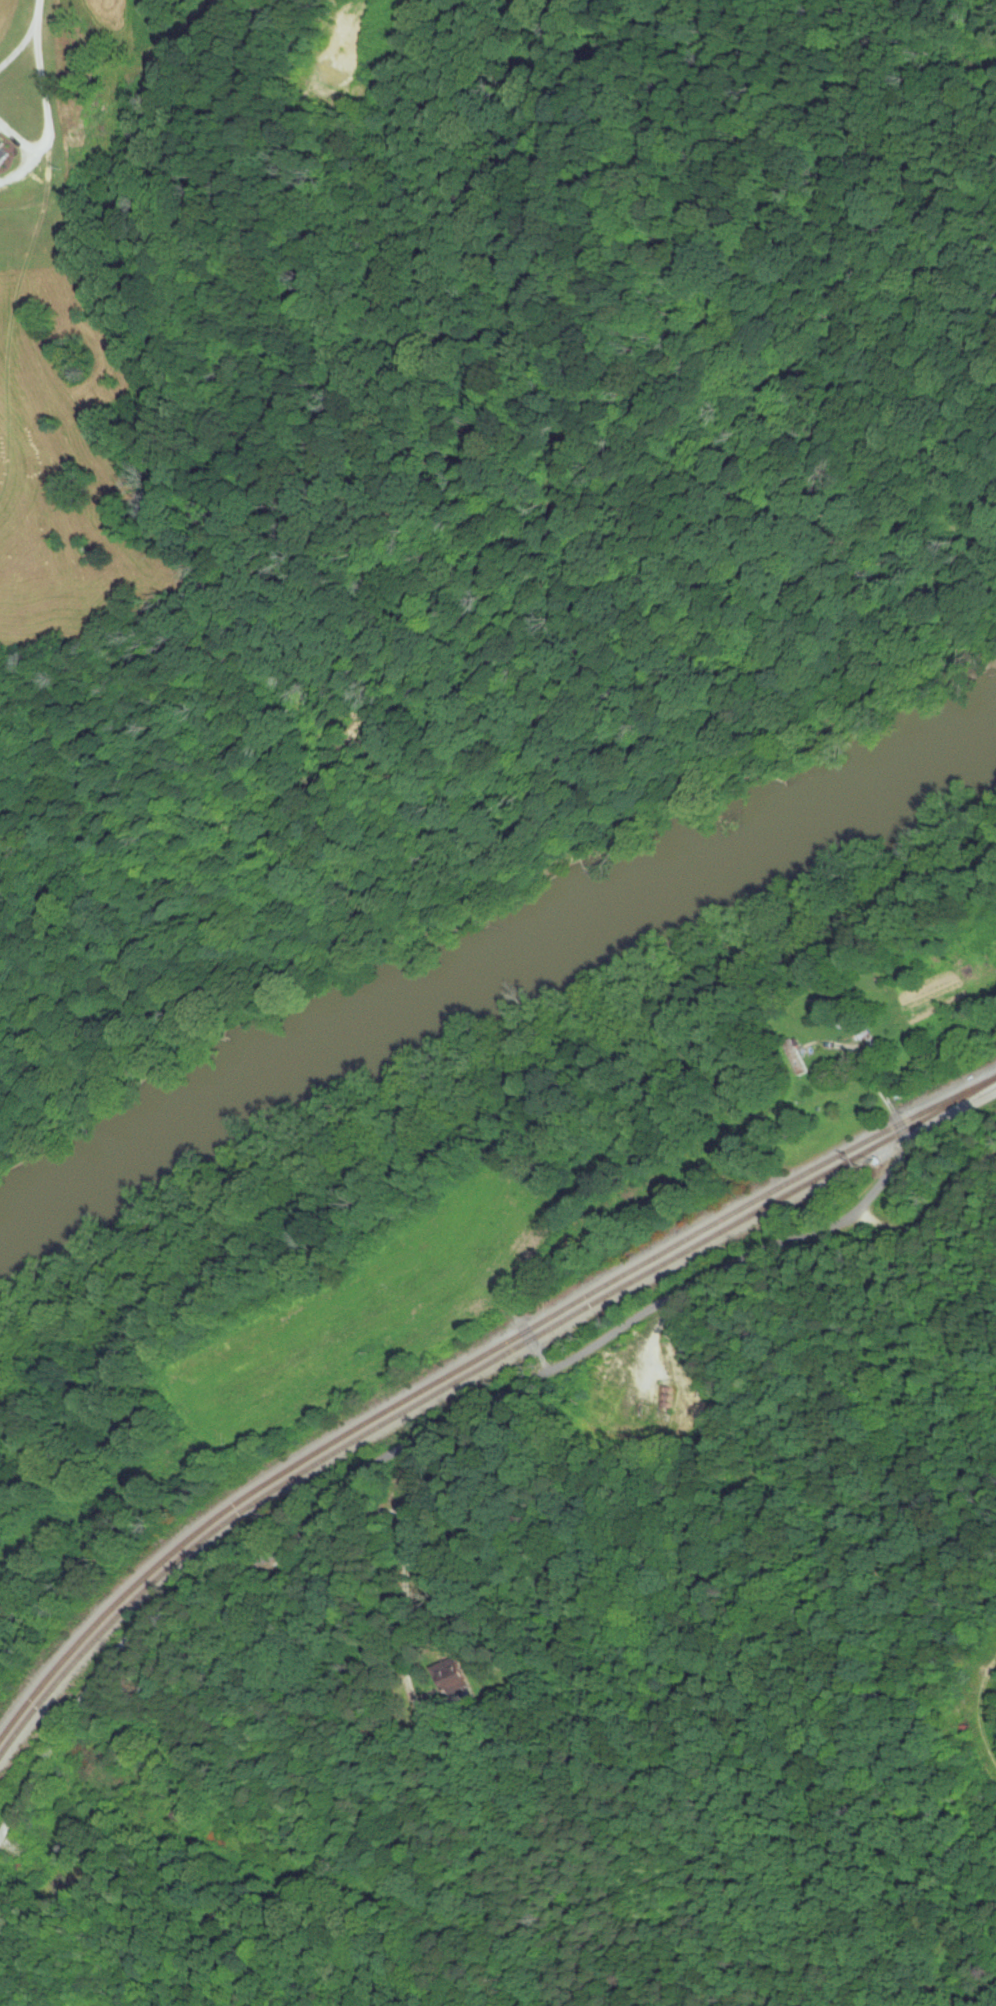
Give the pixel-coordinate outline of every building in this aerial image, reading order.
[(473,1687),(464,1658),(438,1667),(447,1695),(473,1687)]
